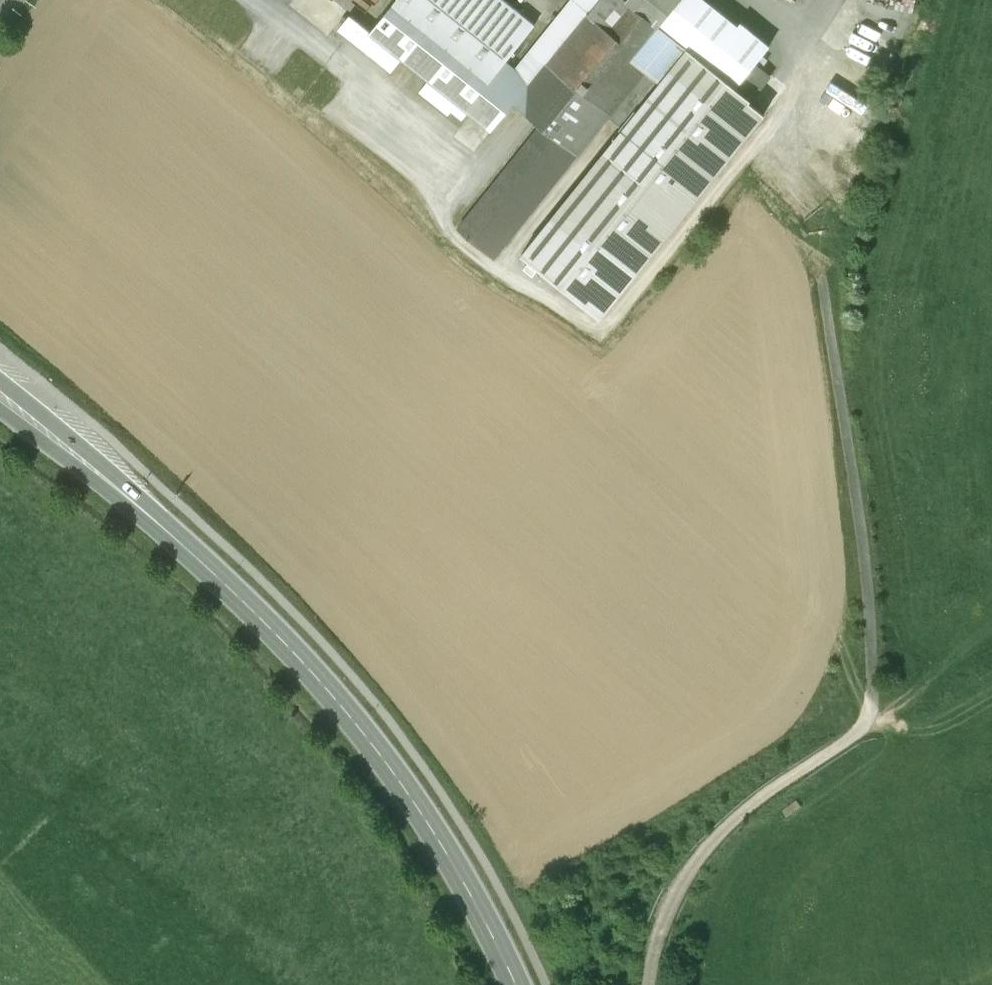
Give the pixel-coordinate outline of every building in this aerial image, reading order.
[(350,15),(339,28),(392,71),(403,57),(430,79),(420,91),(449,114),(452,110),(463,119),(470,110),(493,128),(514,102),(541,125),(458,227),(495,256),(607,116),(622,128),(522,253),(602,318),(766,113),(750,100),(770,75),(755,63),(770,46),(741,22),(738,26),(705,0),(571,0),(508,79),(497,71),(536,24),(506,0),(332,0),(350,15)]
